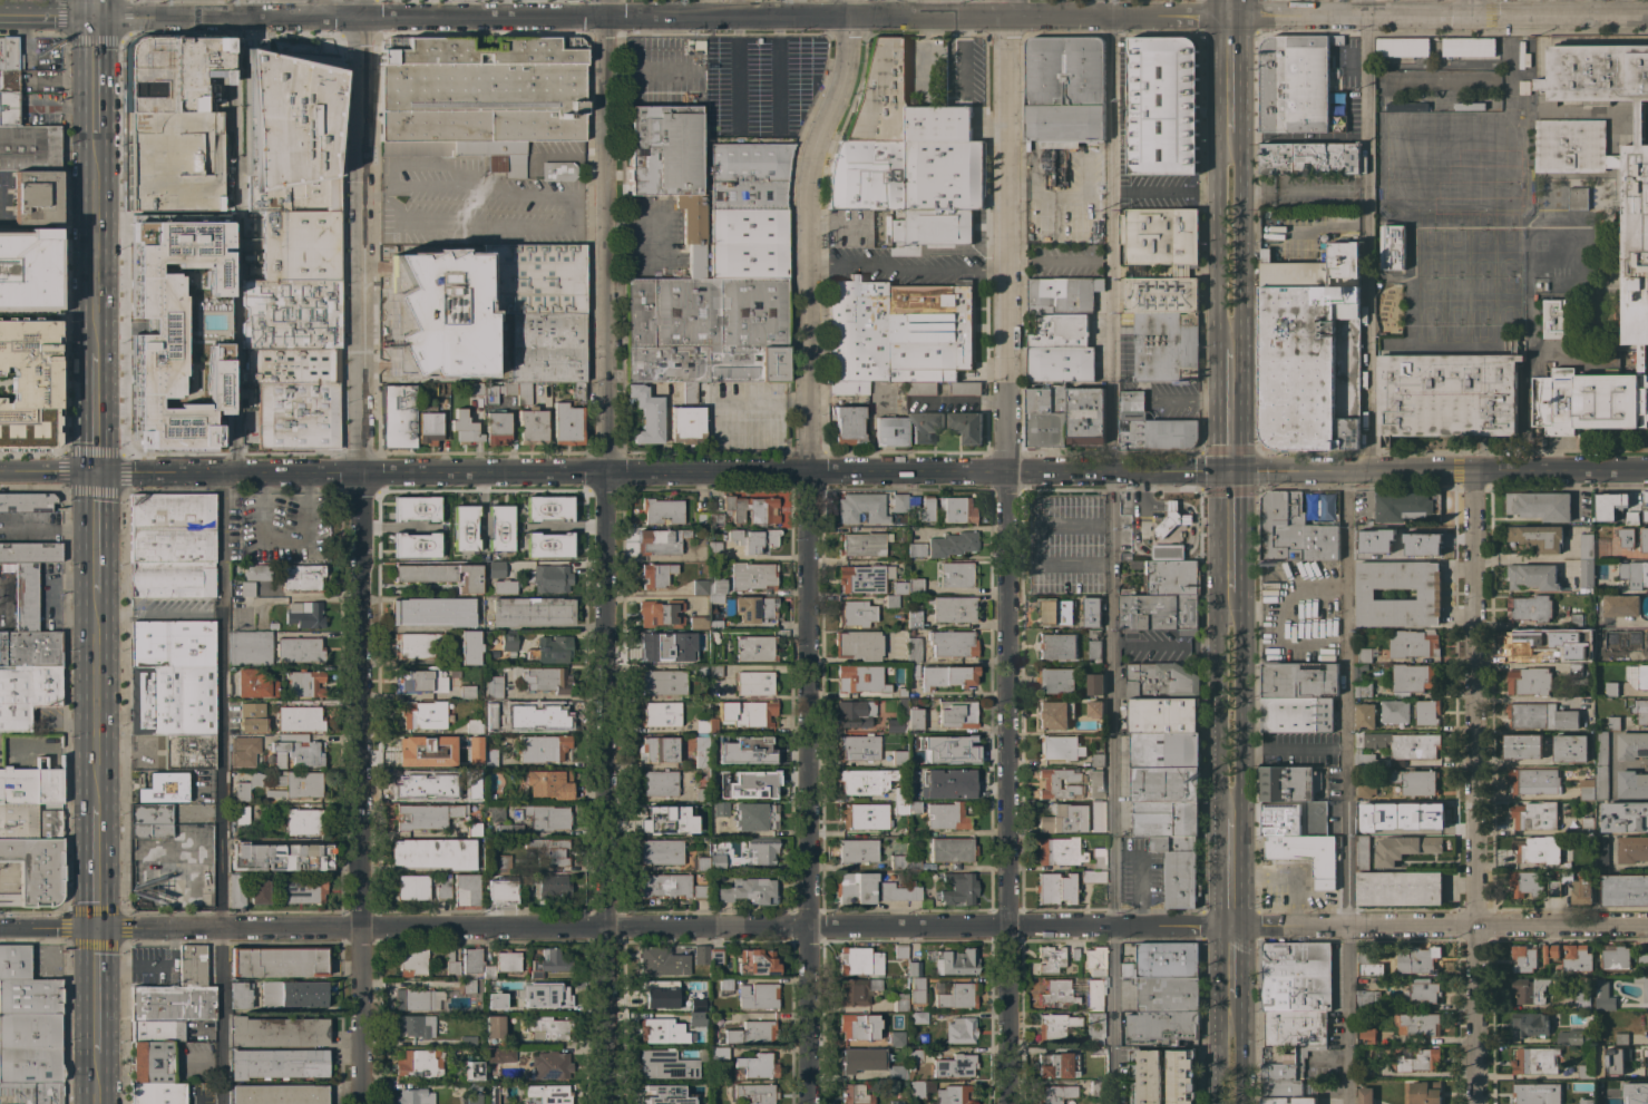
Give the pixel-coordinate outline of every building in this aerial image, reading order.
[(216,72),(198,72),(198,113),(220,113),(218,211),(128,209),(130,46),(128,43),(134,38),(135,39),(143,37),(188,38),(188,36),(198,36),(198,38),(226,38),(226,85),(216,85),(216,72)] [(1198,174),(1130,174),(1129,36),(1186,36),(1189,37),(1191,37),(1193,39),(1194,40),(1197,42),(1197,45),(1198,48),(1198,174)] [(1344,36),(1344,45),(1328,45),(1328,131),(1261,131),(1261,48),(1261,46),(1262,42),(1265,40),(1267,38),(1269,37),(1271,36),(1274,36),(1344,36)] [(907,107),(907,140),(842,140),(854,113),(851,111),(852,108),(855,108),(859,98),(874,37),(906,37),(906,99),(906,107),(907,107)] [(1038,140),(1038,139),(1030,139),(1030,140),(1027,140),(1026,42),(1027,40),(1028,38),(1031,37),(1033,37),(1101,37),(1102,37),(1103,39),(1104,40),(1104,42),(1104,139),(1104,141),(1079,141),(1079,147),(1038,147),(1038,140)] [(16,126),(0,126),(0,38),(16,38),(16,126)] [(524,141),(524,178),(505,178),(505,173),(487,173),(487,155),(452,155),(452,156),(380,156),(380,45),(381,41),(382,40),(384,39),(387,38),(469,38),(469,49),(494,49),(494,38),(578,38),(581,39),(583,41),(584,45),(584,141),(524,141)] [(1428,38),(1428,56),(1377,56),(1377,38),(1428,38)] [(1495,38),(1495,56),(1449,56),(1449,58),(1446,58),(1446,56),(1443,56),(1443,38),(1495,38)] [(1549,45),(1647,45),(1647,99),(1644,99),(1645,144),(1647,144),(1647,343),(1645,343),(1645,374),(1637,374),(1637,343),(1623,343),(1622,167),(1605,167),(1605,155),(1622,155),(1622,144),(1636,144),(1636,99),(1610,99),(1610,104),(1607,104),(1607,99),(1549,100),(1549,89),(1535,89),(1535,78),(1549,78),(1549,45)] [(247,192),(328,176),(339,52),(241,49),(240,176),(246,176),(247,192)] [(907,107),(972,106),(972,139),(984,139),(984,141),(985,141),(985,196),(984,196),(984,208),(974,208),(974,209),(907,209),(907,140),(907,107)] [(689,244),(682,244),(682,208),(674,208),(674,195),(628,195),(628,184),(627,184),(627,166),(628,166),(628,155),(630,155),(628,107),(698,107),(699,194),(704,194),(704,244),(689,244)] [(1605,172),(1534,172),(1534,119),(1605,119),(1605,155),(1605,167),(1605,172)] [(13,172),(0,172),(0,126),(16,126),(58,126),(58,172),(13,172)] [(1281,132),(1265,133),(1265,143),(1281,142),(1281,132)] [(906,209),(906,208),(828,209),(828,193),(830,178),(830,174),(832,165),(835,156),(837,148),(840,140),(907,140),(907,209),(906,209)] [(1261,174),(1261,143),(1359,143),(1359,174),(1346,174),(1346,175),(1342,175),(1342,174),(1324,174),(1324,175),(1319,175),(1319,174),(1311,174),(1311,175),(1306,175),(1306,174),(1288,174),(1288,175),(1284,175),(1284,174),(1261,174)] [(710,209),(709,144),(793,144),(793,146),(792,146),(792,149),(790,149),(790,157),(789,157),(784,195),(783,203),(784,204),(784,207),(786,207),(786,209),(710,209)] [(572,163),(574,166),(574,178),(572,182),(542,180),(542,163),(572,163)] [(13,172),(58,172),(58,226),(13,226),(13,172)] [(1588,209),(1569,209),(1569,186),(1588,186),(1588,209)] [(1199,263),(1125,263),(1125,243),(1120,243),(1120,214),(1125,214),(1125,208),(1198,208),(1199,263)] [(710,209),(786,209),(787,279),(710,279),(710,209)] [(974,209),(974,243),(967,243),(967,245),(962,245),(962,244),(956,244),(956,245),(949,245),(949,244),(943,244),(943,245),(936,245),(936,244),(933,244),(933,246),(929,246),(929,244),(906,244),(898,244),(898,241),(893,241),(893,218),(906,218),(906,209),(907,209),(974,209)] [(338,280),(338,211),(260,211),(260,280),(338,280)] [(145,449),(214,449),(214,417),(226,417),(224,222),(148,222),(148,244),(127,244),(129,432),(145,431),(145,449)] [(1382,225),(1405,224),(1405,268),(1386,268),(1386,273),(1382,273),(1382,268),(1382,225)] [(53,311),(0,312),(0,230),(53,229),(53,311)] [(1262,439),(1262,437),(1260,437),(1259,431),(1261,430),(1260,429),(1260,426),(1259,426),(1259,420),(1260,420),(1260,247),(1270,247),(1270,262),(1328,262),(1329,242),(1352,242),(1352,241),(1361,241),(1359,449),(1280,449),(1270,447),(1262,439)] [(704,279),(689,279),(689,244),(704,244),(704,279)] [(510,313),(484,314),(484,246),(582,245),(583,314),(510,314),(510,313)] [(973,360),(973,369),(957,369),(958,381),(952,381),(937,381),(907,382),(907,381),(867,381),(867,382),(830,382),(829,281),(848,281),(848,274),(862,274),(862,281),(891,281),(891,285),(955,285),(955,279),(973,279),(973,293),(975,293),(975,360),(973,360)] [(1093,277),(1093,312),(1028,312),(1028,279),(1093,277)] [(1104,290),(1094,290),(1094,277),(1104,277),(1104,290)] [(1134,312),(1120,312),(1120,300),(1123,300),(1123,286),(1125,286),(1125,277),(1199,277),(1199,312),(1196,312),(1134,312)] [(626,280),(689,279),(704,279),(710,279),(787,279),(787,381),(706,382),(706,348),(626,348),(626,280)] [(338,349),(338,280),(260,280),(241,280),(240,304),(244,307),(243,321),(240,324),(240,338),(250,338),(248,348),(338,349)] [(1569,338),(1543,338),(1543,299),(1569,299),(1569,338)] [(1196,312),(1196,314),(1198,314),(1198,380),(1132,381),(1132,374),(1135,374),(1134,342),(1132,342),(1132,340),(1134,340),(1134,312),(1196,312)] [(1090,335),(1088,335),(1088,346),(1027,346),(1027,333),(1036,333),(1036,313),(1088,313),(1088,331),(1090,331),(1090,335)] [(583,314),(583,382),(571,382),(529,382),(529,383),(517,383),(517,382),(516,382),(516,383),(510,383),(511,365),(508,365),(508,361),(510,361),(510,350),(508,350),(508,340),(510,340),(510,314),(583,314)] [(50,448),(56,443),(55,321),(0,322),(0,371),(8,371),(8,398),(0,398),(0,448),(50,448)] [(1095,381),(1027,381),(1027,346),(1095,346),(1095,381)] [(706,348),(706,382),(696,382),(683,382),(626,382),(626,348),(706,348)] [(338,349),(338,449),(257,449),(256,383),(245,383),(245,349),(338,349)] [(1524,360),(1517,360),(1517,434),(1378,436),(1378,354),(1512,354),(1512,350),(1517,350),(1517,354),(1524,354),(1524,360)] [(1647,381),(1647,420),(1647,427),(1574,428),(1574,434),(1545,434),(1545,426),(1531,426),(1531,377),(1552,377),(1552,367),(1574,367),(1574,374),(1637,374),(1645,374),(1647,374),(1647,381)] [(937,381),(937,394),(907,394),(907,382),(937,381)] [(958,381),(958,382),(981,382),(981,394),(952,394),(952,381),(958,381)] [(584,404),(572,404),(572,408),(582,408),(582,444),(553,444),(553,402),(565,402),(565,400),(571,400),(571,382),(583,382),(584,404)] [(696,382),(696,403),(683,404),(683,382),(696,382)] [(867,382),(867,393),(830,393),(830,382),(867,382)] [(448,383),(448,395),(436,395),(436,383),(448,383)] [(482,404),(481,404),(481,395),(467,395),(467,383),(481,383),(481,385),(482,385),(482,404)] [(503,385),(503,383),(510,383),(516,383),(516,395),(498,395),(498,392),(496,392),(496,404),(482,404),(482,385),(503,385)] [(529,383),(529,406),(517,406),(517,383),(529,383)] [(662,443),(632,443),(632,431),(641,431),(641,424),(640,423),(640,419),(641,418),(641,409),(634,409),(634,400),(633,400),(633,398),(626,398),(626,384),(641,384),(641,385),(643,385),(643,387),(646,387),(646,398),(662,398),(662,443)] [(1027,388),(1052,388),(1052,384),(1066,384),(1066,447),(1027,447),(1027,388)] [(413,385),(415,448),(382,448),(381,385),(413,385)] [(1105,443),(1081,444),(1081,443),(1069,443),(1069,388),(1105,388),(1105,443)] [(1120,450),(1120,391),(1144,391),(1144,411),(1145,411),(1145,419),(1199,419),(1199,438),(1198,441),(1196,444),(1193,447),(1190,448),(1188,449),(1120,450)] [(440,440),(435,440),(435,446),(426,446),(426,443),(418,443),(418,407),(435,406),(435,412),(440,412),(440,440)] [(546,444),(519,444),(518,420),(517,420),(517,411),(527,411),(527,407),(535,407),(535,411),(545,410),(546,444)] [(703,441),(693,442),(693,444),(680,444),(680,442),(671,442),(671,408),(702,407),(703,441)] [(862,407),(862,419),(860,419),(860,434),(862,434),(862,443),(851,443),(851,446),(833,446),(833,433),(836,433),(836,419),(833,419),(833,407),(862,407)] [(465,417),(467,417),(467,422),(476,422),(476,434),(482,434),(482,442),(468,442),(468,444),(457,444),(457,441),(455,441),(456,431),(450,431),(450,420),(454,420),(454,409),(465,409),(465,417)] [(508,412),(508,446),(497,446),(497,444),(494,444),(494,447),(488,447),(488,444),(486,444),(486,413),(508,412)] [(944,412),(944,428),(938,428),(938,431),(932,431),(932,434),(930,434),(932,438),(933,440),(930,441),(930,444),(911,444),(911,412),(944,412)] [(949,412),(982,412),(982,444),(963,443),(963,440),(962,440),(962,437),(963,436),(963,434),(962,434),(962,432),(955,432),(955,428),(949,428),(949,412)] [(906,418),(906,447),(876,447),(876,418),(906,418)] [(127,563),(127,561),(129,561),(129,559),(127,559),(127,553),(129,553),(129,550),(127,550),(127,544),(129,544),(129,541),(127,541),(127,516),(129,516),(129,514),(127,514),(127,506),(129,506),(129,505),(127,505),(127,497),(129,497),(129,495),(133,495),(133,492),(140,492),(140,495),(143,495),(143,492),(149,492),(149,495),(153,495),(153,492),(160,492),(160,494),(163,494),(163,492),(169,492),(169,494),(173,494),(173,492),(181,492),(181,494),(183,494),(183,492),(189,492),(204,491),(204,492),(211,492),(211,494),(213,494),(214,563),(127,563)] [(1303,491),(1303,511),(1306,511),(1306,524),(1319,524),(1319,520),(1339,520),(1339,559),(1261,559),(1261,495),(1266,491),(1303,491)] [(1305,492),(1305,517),(1334,517),(1334,491),(1305,492)] [(1376,492),(1441,492),(1441,514),(1426,514),(1426,517),(1404,517),(1404,521),(1376,521),(1376,492)] [(1542,521),(1542,516),(1521,517),(1521,514),(1505,514),(1505,492),(1570,492),(1570,521),(1542,521)] [(1598,492),(1598,494),(1605,494),(1605,492),(1610,492),(1610,494),(1620,494),(1620,492),(1629,492),(1629,507),(1625,507),(1625,509),(1619,509),(1619,507),(1616,507),(1616,520),(1596,520),(1596,492),(1598,492)] [(50,514),(0,514),(0,494),(50,495),(55,499),(56,504),(50,504),(50,514)] [(884,495),(884,516),(889,516),(889,524),(866,524),(866,511),(859,511),(859,514),(857,514),(857,524),(838,524),(838,499),(842,499),(842,496),(843,496),(843,495),(884,495)] [(906,510),(906,512),(891,512),(891,495),(906,495),(906,497),(906,510)] [(567,509),(568,509),(568,525),(549,525),(549,521),(536,521),(536,525),(515,525),(515,501),(553,500),(553,496),(567,496),(567,509)] [(777,508),(772,508),(773,515),(778,515),(778,524),(772,524),(772,527),(771,527),(771,524),(763,524),(763,526),(759,527),(759,524),(749,524),(748,514),(742,514),(742,524),(738,524),(738,527),(733,527),(733,524),(732,524),(732,510),(731,510),(731,512),(730,512),(730,516),(725,516),(725,510),(723,510),(722,497),(733,496),(733,499),(777,498),(777,508)] [(921,498),(923,498),(923,496),(932,496),(932,521),(916,522),(916,510),(921,510),(921,498)] [(429,499),(429,524),(398,525),(398,516),(393,516),(393,508),(398,508),(397,499),(418,499),(418,497),(422,497),(422,499),(429,499)] [(906,497),(917,497),(917,508),(914,508),(914,510),(906,510),(906,497)] [(943,522),(943,510),(938,510),(938,497),(969,498),(969,508),(975,508),(975,514),(976,514),(976,520),(975,520),(975,526),(973,526),(973,522),(943,522)] [(452,518),(451,518),(451,498),(479,498),(479,518),(462,518),(462,525),(452,525),(452,518)] [(666,524),(666,519),(661,519),(661,524),(644,524),(644,512),(642,512),(642,498),(653,498),(653,500),(682,500),(682,524),(666,524)] [(448,514),(433,514),(433,500),(448,500),(448,514)] [(1159,525),(1158,524),(1167,515),(1168,514),(1169,500),(1178,500),(1178,510),(1181,515),(1192,515),(1192,522),(1178,524),(1177,524),(1178,525),(1169,535),(1168,534),(1163,538),(1161,536),(1160,537),(1155,533),(1155,534),(1153,531),(1154,530),(1153,529),(1159,525)] [(485,520),(485,516),(484,516),(484,501),(497,501),(497,516),(496,516),(496,520),(485,520)] [(706,526),(694,526),(694,512),(706,511),(706,526)] [(1638,511),(1640,524),(1625,524),(1626,511),(1638,511)] [(722,514),(722,526),(709,526),(709,514),(722,514)] [(1538,554),(1538,544),(1521,544),(1521,540),(1508,540),(1508,526),(1562,526),(1562,538),(1560,538),(1560,554),(1538,554)] [(1634,527),(1634,547),(1630,547),(1630,549),(1626,549),(1626,547),(1620,547),(1620,536),(1617,536),(1617,527),(1634,527)] [(1640,552),(1647,552),(1647,527),(1640,527),(1640,552)] [(1359,529),(1359,551),(1391,551),(1391,539),(1393,539),(1393,528),(1378,528),(1378,529),(1359,529)] [(690,539),(680,539),(680,555),(640,556),(640,553),(637,553),(637,530),(690,529),(690,539)] [(768,544),(760,544),(760,546),(757,546),(758,555),(743,555),(743,545),(737,545),(737,540),(728,540),(727,530),(741,530),(741,538),(745,537),(745,531),(763,531),(763,529),(778,529),(779,531),(780,533),(779,534),(778,535),(776,536),(776,544),(776,546),(774,547),(768,547),(768,544)] [(503,545),(489,545),(488,530),(503,530),(503,545)] [(401,554),(401,546),(398,546),(398,531),(436,531),(436,554),(401,554)] [(927,538),(942,538),(942,535),(942,533),(946,533),(946,535),(957,535),(957,531),(976,531),(976,555),(945,555),(945,558),(927,558),(927,538)] [(1410,533),(1402,533),(1402,541),(1405,541),(1404,555),(1439,554),(1440,541),(1441,541),(1441,533),(1410,533)] [(867,534),(885,534),(885,557),(868,557),(868,556),(838,556),(838,549),(841,549),(841,540),(838,540),(838,535),(841,535),(841,534),(867,534)] [(1595,558),(1593,558),(1580,558),(1580,534),(1593,534),(1593,539),(1595,539),(1595,558)] [(567,543),(569,543),(569,549),(568,549),(568,558),(520,558),(520,546),(530,546),(530,535),(567,535),(567,543)] [(45,563),(0,563),(0,543),(60,543),(60,563),(45,563)] [(465,563),(464,544),(477,543),(477,548),(481,548),(481,559),(477,559),(477,561),(465,563)] [(721,560),(709,560),(709,543),(721,543),(721,560)] [(925,557),(907,557),(907,544),(925,544),(925,557)] [(1184,544),(1184,558),(1152,558),(1152,544),(1184,544)] [(1593,558),(1593,587),(1589,587),(1589,593),(1580,593),(1580,558),(1593,558)] [(1143,594),(1143,560),(1199,560),(1199,569),(1200,569),(1200,594),(1196,594),(1143,594)] [(1357,561),(1431,561),(1431,563),(1440,563),(1440,570),(1441,570),(1442,616),(1440,616),(1440,624),(1432,624),(1432,625),(1357,625),(1357,561)] [(1641,561),(1641,589),(1618,589),(1618,564),(1628,564),(1628,561),(1641,561)] [(214,596),(129,597),(130,596),(128,596),(127,563),(214,563),(214,596)] [(504,577),(500,578),(488,578),(487,564),(489,564),(489,563),(504,563),(504,577)] [(744,563),(744,564),(777,564),(777,571),(776,571),(776,577),(774,577),(774,578),(778,578),(778,584),(776,584),(776,586),(763,586),(763,589),(749,589),(749,592),(745,592),(745,589),(744,589),(744,592),(731,592),(731,563),(744,563)] [(940,588),(939,577),(938,577),(938,575),(939,575),(939,571),(937,571),(937,569),(939,569),(939,563),(972,563),(972,582),(973,582),(973,586),(972,586),(972,588),(940,588)] [(14,564),(36,564),(36,632),(14,632),(14,564)] [(1540,590),(1540,586),(1528,586),(1528,583),(1520,583),(1520,589),(1509,589),(1509,579),(1508,579),(1508,577),(1508,565),(1557,564),(1557,583),(1559,583),(1559,585),(1561,585),(1561,589),(1559,589),(1559,590),(1540,590)] [(262,565),(262,580),(244,580),(244,578),(243,578),(243,573),(245,573),(245,565),(262,565)] [(323,592),(281,590),(282,566),(323,565),(323,592)] [(394,565),(480,565),(480,594),(457,594),(457,586),(460,586),(460,576),(464,576),(464,571),(457,571),(457,582),(448,582),(448,584),(445,584),(445,582),(427,583),(427,584),(423,584),(423,582),(407,582),(407,584),(403,584),(403,583),(394,583),(394,579),(393,579),(393,575),(394,575),(394,565)] [(676,574),(666,574),(666,586),(663,586),(663,588),(643,588),(643,585),(641,585),(641,578),(642,578),(642,575),(641,565),(676,565),(676,574)] [(533,566),(567,566),(567,573),(572,573),(572,585),(567,585),(567,593),(535,593),(535,583),(528,583),(527,575),(534,575),(533,566)] [(884,594),(868,594),(868,593),(852,593),(852,594),(841,594),(841,585),(838,585),(838,567),(894,566),(894,579),(884,579),(884,594)] [(921,578),(921,595),(908,595),(908,578),(921,578)] [(516,594),(493,594),(493,582),(501,582),(501,579),(507,579),(507,580),(516,580),(516,582),(519,582),(519,587),(516,587),(516,594)] [(709,595),(709,580),(711,580),(711,579),(724,579),(724,585),(725,585),(725,588),(723,588),(723,595),(709,595)] [(692,595),(693,580),(709,580),(709,595),(692,595)] [(254,582),(254,596),(240,596),(240,582),(254,582)] [(906,582),(907,595),(893,595),(893,582),(906,582)] [(1139,629),(1139,632),(1121,632),(1121,629),(1120,629),(1120,595),(1143,594),(1196,594),(1196,628),(1196,635),(1179,635),(1179,629),(1179,628),(1139,628),(1139,629)] [(1508,597),(1529,597),(1529,596),(1535,596),(1535,594),(1549,594),(1549,599),(1552,599),(1552,617),(1550,617),(1550,622),(1534,622),(1534,619),(1530,619),(1529,619),(1529,621),(1522,621),(1522,619),(1512,619),(1512,618),(1506,618),(1506,610),(1508,610),(1508,597)] [(723,604),(709,604),(709,595),(723,595),(723,604)] [(1603,616),(1603,595),(1639,595),(1639,616),(1603,616)] [(898,596),(898,608),(886,608),(885,596),(898,596)] [(1101,626),(1084,626),(1084,596),(1101,596),(1101,626)] [(739,624),(739,619),(739,614),(739,613),(734,613),(733,597),(758,597),(758,598),(777,598),(778,616),(776,617),(776,619),(764,619),(764,622),(764,623),(739,624)] [(977,597),(977,600),(975,600),(975,618),(976,618),(976,623),(933,623),(933,604),(927,604),(927,597),(977,597)] [(450,627),(450,625),(401,626),(401,624),(396,624),(396,626),(391,626),(391,600),(394,600),(406,599),(406,598),(472,598),(472,614),(475,614),(475,626),(474,626),(474,627),(450,627)] [(568,625),(568,624),(565,624),(565,625),(515,625),(515,627),(491,627),(491,614),(491,598),(559,598),(559,599),(573,599),(573,625),(568,625)] [(1075,599),(1075,605),(1073,605),(1073,624),(1066,624),(1066,626),(1063,626),(1063,628),(1055,628),(1055,624),(1041,624),(1041,623),(1037,623),(1037,617),(1041,617),(1041,606),(1037,606),(1037,600),(1041,600),(1041,599),(1075,599)] [(654,627),(641,627),(640,615),(638,615),(638,613),(638,600),(654,600),(654,604),(656,604),(665,604),(665,600),(681,600),(681,603),(683,603),(683,612),(675,612),(675,617),(683,617),(683,625),(681,625),(681,628),(671,628),(671,627),(665,627),(665,629),(654,629),(654,627)] [(867,600),(867,606),(876,606),(876,623),(868,623),(868,628),(857,628),(857,626),(838,626),(838,623),(837,623),(836,622),(837,619),(838,617),(838,600),(867,600)] [(323,628),(296,628),(296,624),(285,624),(285,613),(289,613),(289,603),(310,603),(310,602),(320,602),(320,617),(323,617),(323,628)] [(907,610),(914,610),(914,604),(920,604),(920,628),(907,628),(907,610)] [(1571,627),(1571,613),(1584,613),(1584,625),(1582,626),(1571,627)] [(708,629),(689,629),(689,616),(708,616),(708,629)] [(130,622),(214,621),(214,666),(130,666),(130,622)] [(722,621),(722,629),(709,629),(709,621),(722,621)] [(1411,655),(1411,657),(1389,657),(1389,634),(1393,634),(1393,629),(1406,629),(1406,631),(1408,631),(1408,628),(1411,628),(1411,631),(1417,631),(1425,631),(1425,629),(1426,629),(1426,628),(1431,628),(1431,629),(1435,629),(1435,634),(1439,634),(1439,643),(1440,643),(1440,647),(1441,647),(1441,655),(1411,655)] [(1102,663),(1089,663),(1089,629),(1101,629),(1101,634),(1098,634),(1098,639),(1102,639),(1102,663)] [(1533,656),(1510,656),(1510,652),(1512,652),(1512,645),(1509,645),(1509,631),(1515,631),(1515,629),(1518,629),(1518,631),(1533,631),(1533,656)] [(690,639),(690,663),(679,663),(679,661),(667,662),(667,664),(664,664),(664,662),(641,662),(641,653),(637,653),(637,658),(634,663),(626,658),(628,653),(628,648),(627,645),(626,642),(634,636),(635,638),(637,642),(637,646),(641,646),(642,637),(657,636),(656,631),(665,631),(665,635),(667,635),(667,637),(679,637),(679,636),(685,636),(685,639),(690,639)] [(708,631),(708,644),(695,644),(695,642),(694,642),(693,631),(708,631)] [(722,631),(722,645),(718,645),(718,655),(713,655),(713,645),(709,645),(709,631),(722,631)] [(1629,631),(1647,631),(1647,657),(1646,657),(1646,655),(1644,655),(1644,657),(1642,657),(1642,655),(1641,655),(1641,657),(1639,657),(1639,655),(1638,655),(1638,657),(1636,657),(1636,655),(1632,655),(1632,657),(1630,657),(1630,655),(1629,655),(1629,631)] [(12,666),(0,666),(0,633),(47,632),(59,632),(60,665),(12,666)] [(228,664),(228,632),(271,632),(271,664),(228,664)] [(481,653),(478,653),(478,665),(460,665),(460,632),(481,632),(481,653)] [(500,632),(516,632),(516,651),(500,652),(500,632)] [(878,632),(878,636),(880,636),(880,655),(878,655),(878,661),(859,661),(859,658),(833,658),(833,632),(878,632)] [(975,632),(975,636),(973,636),(973,639),(976,639),(976,657),(966,657),(966,656),(954,656),(954,658),(949,658),(949,657),(933,657),(933,645),(929,645),(929,641),(927,641),(927,632),(975,632)] [(1542,642),(1542,633),(1553,633),(1553,642),(1542,642)] [(442,660),(398,658),(398,657),(394,657),(394,653),(398,653),(398,639),(393,639),(393,634),(398,634),(443,634),(442,660)] [(1076,634),(1076,658),(1066,658),(1066,661),(1059,661),(1059,658),(1038,658),(1038,649),(1037,649),(1037,642),(1038,642),(1038,634),(1076,634)] [(571,657),(567,657),(567,664),(536,664),(536,637),(548,637),(548,641),(553,641),(553,636),(571,636),(571,657)] [(777,636),(777,643),(773,643),(773,655),(777,655),(777,662),(735,662),(735,636),(777,636)] [(1563,642),(1577,642),(1577,637),(1587,637),(1587,647),(1588,647),(1588,658),(1577,658),(1577,662),(1564,662),(1563,642)] [(276,663),(276,638),(323,638),(324,663),(276,663)] [(920,638),(920,645),(924,645),(923,657),(920,657),(920,663),(907,663),(908,638),(920,638)] [(1354,663),(1354,647),(1378,647),(1378,656),(1372,656),(1372,663),(1368,663),(1354,663)] [(1608,647),(1608,662),(1595,662),(1595,647),(1608,647)] [(1130,697),(1127,697),(1127,693),(1120,693),(1120,665),(1127,665),(1127,663),(1173,662),(1174,661),(1200,674),(1200,697),(1130,697)] [(1582,662),(1582,675),(1570,676),(1570,663),(1582,662)] [(1260,697),(1260,663),(1337,663),(1337,694),(1320,694),(1320,697),(1260,697)] [(1368,670),(1361,670),(1362,676),(1355,676),(1354,663),(1368,663),(1368,670)] [(1411,691),(1411,696),(1394,696),(1394,691),(1393,691),(1393,663),(1406,663),(1406,664),(1434,664),(1434,676),(1439,676),(1439,687),(1425,687),(1425,691),(1411,691)] [(918,664),(918,680),(907,680),(907,664),(918,664)] [(1638,664),(1647,664),(1647,688),(1638,688),(1638,664)] [(9,735),(0,735),(0,670),(12,670),(12,666),(60,665),(60,709),(35,709),(29,709),(29,732),(9,732),(9,735)] [(520,668),(566,668),(566,676),(571,676),(572,694),(555,695),(554,691),(545,691),(545,692),(540,693),(540,691),(532,691),(532,693),(527,693),(527,691),(526,691),(526,687),(520,687),(520,684),(513,685),(513,684),(511,684),(510,684),(510,665),(520,665),(520,668)] [(709,678),(694,678),(693,665),(709,665),(709,678)] [(721,665),(721,677),(709,678),(709,665),(721,665)] [(838,693),(837,666),(854,665),(854,666),(881,666),(880,684),(890,684),(890,693),(866,693),(866,692),(857,692),(857,693),(846,693),(838,693)] [(1637,665),(1625,665),(1625,686),(1637,686),(1637,665)] [(164,735),(130,735),(130,666),(214,666),(214,735),(164,735)] [(398,671),(426,671),(426,666),(437,666),(437,671),(439,671),(439,677),(447,677),(447,692),(430,693),(430,691),(428,691),(428,692),(422,692),(422,691),(418,691),(418,694),(413,694),(413,691),(400,691),(400,683),(398,683),(398,680),(398,671)] [(921,667),(967,667),(967,666),(976,666),(977,676),(974,676),(974,677),(974,683),(974,685),(966,685),(966,687),(964,687),(964,688),(959,688),(959,685),(946,685),(946,686),(933,686),(933,690),(932,690),(932,692),(921,692),(921,667)] [(1037,667),(1075,668),(1075,693),(1037,693),(1037,684),(1035,684),(1035,676),(1037,676),(1037,667)] [(1549,667),(1549,672),(1552,672),(1552,690),(1549,690),(1549,695),(1534,695),(1534,693),(1508,694),(1508,670),(1521,670),(1521,667),(1529,667),(1549,667)] [(269,680),(276,680),(276,682),(277,682),(277,696),(237,697),(236,670),(256,668),(256,673),(259,673),(261,674),(262,675),(263,677),(263,680),(269,680)] [(324,697),(287,697),(289,681),(286,680),(286,672),(299,672),(299,670),(304,670),(304,672),(324,672),(324,683),(318,683),(316,687),(324,688),(324,697)] [(641,671),(685,671),(685,695),(659,695),(659,697),(649,697),(649,695),(644,696),(644,697),(642,697),(642,696),(641,696),(641,671)] [(773,695),(737,695),(737,672),(772,672),(773,695)] [(1104,694),(1089,694),(1088,673),(1103,673),(1104,694)] [(501,698),(485,698),(485,676),(501,676),(501,698)] [(1355,682),(1373,682),(1373,696),(1355,696),(1355,682)] [(1618,682),(1618,695),(1606,695),(1605,682),(1618,682)] [(475,698),(456,698),(456,686),(475,686),(475,698)] [(906,697),(896,697),(896,687),(906,687),(906,697)] [(1130,697),(1200,697),(1200,705),(1198,705),(1198,732),(1130,732),(1130,697)] [(1332,731),(1261,731),(1260,697),(1320,697),(1332,697),(1332,731)] [(1416,725),(1415,700),(1431,700),(1431,698),(1434,698),(1434,700),(1441,700),(1441,713),(1436,713),(1436,717),(1440,717),(1440,724),(1416,725)] [(1410,700),(1410,722),(1408,722),(1408,723),(1405,723),(1405,722),(1403,722),(1403,723),(1384,723),(1384,722),(1382,722),(1382,720),(1381,720),(1381,717),(1382,717),(1382,715),(1381,715),(1381,712),(1382,712),(1382,703),(1381,704),(1381,701),(1382,701),(1382,700),(1410,700)] [(1634,700),(1647,700),(1647,724),(1638,724),(1638,713),(1630,713),(1630,706),(1629,706),(1629,700),(1634,700)] [(938,701),(975,701),(975,704),(976,704),(976,707),(975,707),(975,710),(977,710),(977,714),(975,714),(975,716),(976,716),(976,722),(975,722),(975,723),(977,723),(977,729),(959,729),(959,727),(938,727),(938,701)] [(1088,701),(1103,701),(1103,716),(1088,716),(1088,701)] [(446,729),(403,730),(403,716),(400,716),(400,703),(432,703),(432,702),(446,702),(446,729)] [(571,702),(571,727),(529,727),(529,702),(571,702)] [(680,726),(643,727),(643,725),(641,725),(641,721),(643,721),(643,709),(641,709),(641,704),(643,704),(643,703),(680,702),(680,726)] [(776,712),(772,712),(772,713),(768,713),(768,722),(772,722),(772,727),(732,727),(732,721),(719,721),(719,702),(776,702),(776,712)] [(875,702),(876,716),(870,716),(870,727),(838,727),(838,724),(835,724),(835,720),(837,720),(837,702),(875,702)] [(1037,729),(1037,720),(1036,720),(1036,711),(1037,711),(1037,702),(1074,702),(1075,717),(1069,717),(1069,729),(1037,729)] [(1356,703),(1364,703),(1364,702),(1368,702),(1368,703),(1375,703),(1375,729),(1368,729),(1364,729),(1356,729),(1356,703)] [(264,703),(264,727),(266,727),(266,732),(240,732),(240,703),(264,703)] [(1509,703),(1557,703),(1557,710),(1579,710),(1579,729),(1556,729),(1556,727),(1509,727),(1509,711),(1506,711),(1506,706),(1509,706),(1509,703)] [(908,709),(908,706),(914,706),(914,709),(921,709),(921,730),(907,730),(908,709)] [(277,731),(277,707),(320,707),(320,717),(324,717),(324,732),(277,731)] [(1608,715),(1620,715),(1620,730),(1608,730),(1608,715)] [(479,724),(482,724),(481,734),(466,734),(466,720),(479,720),(479,724)] [(708,733),(695,733),(695,720),(708,720),(708,733)] [(715,720),(716,733),(708,733),(708,720),(715,720)] [(885,733),(885,720),(899,720),(899,726),(903,726),(903,733),(885,733)] [(503,734),(489,734),(489,721),(501,721),(503,734)] [(1595,765),(1595,731),(1608,731),(1608,765),(1595,765)] [(1198,732),(1199,732),(1199,766),(1132,766),(1130,766),(1130,732),(1198,732)] [(1391,765),(1355,765),(1355,750),(1356,750),(1355,732),(1364,732),(1364,733),(1392,732),(1392,733),(1441,733),(1441,744),(1437,744),(1437,759),(1391,759),(1391,765)] [(1618,732),(1647,732),(1647,756),(1641,756),(1641,759),(1636,759),(1636,760),(1618,760),(1618,732)] [(695,768),(695,751),(694,751),(694,737),(695,737),(695,733),(708,733),(709,752),(722,752),(723,766),(695,768)] [(872,736),(879,736),(879,737),(881,737),(881,741),(879,741),(879,743),(880,743),(880,745),(879,745),(879,751),(881,751),(881,753),(879,753),(879,756),(880,756),(880,759),(879,759),(879,761),(871,761),(871,762),(866,762),(866,761),(835,761),(835,750),(838,750),(838,736),(866,736),(866,733),(872,733),(872,736)] [(1541,734),(1542,758),(1504,758),(1504,734),(1541,734)] [(1588,734),(1588,761),(1554,761),(1554,734),(1588,734)] [(214,770),(164,770),(164,735),(214,735),(214,770)] [(318,753),(322,753),(323,765),(306,766),(306,765),(292,765),(292,756),(287,756),(287,752),(285,752),(285,769),(274,769),(274,752),(270,752),(270,750),(265,750),(265,745),(270,745),(270,742),(277,742),(277,735),(308,735),(308,742),(318,742),(318,753)] [(562,762),(543,762),(543,763),(518,763),(519,753),(516,753),(516,749),(518,749),(518,736),(555,736),(555,735),(571,735),(571,748),(566,749),(566,750),(565,751),(562,753),(562,762)] [(776,735),(777,745),(772,745),(773,754),(777,754),(777,760),(772,760),(772,761),(753,761),(752,752),(734,752),(734,736),(776,735)] [(964,761),(937,761),(937,750),(942,750),(942,752),(944,752),(944,744),(942,744),(942,746),(937,746),(937,735),(972,735),(972,740),(975,740),(975,748),(974,748),(975,760),(964,760),(964,761)] [(1079,735),(1079,745),(1086,745),(1086,755),(1079,755),(1079,760),(1067,760),(1067,762),(1064,762),(1064,760),(1041,760),(1041,759),(1040,759),(1040,754),(1041,754),(1041,753),(1040,753),(1040,749),(1041,749),(1041,746),(1041,742),(1038,742),(1038,737),(1042,737),(1042,735),(1079,735)] [(260,754),(254,754),(254,768),(231,768),(230,736),(260,737),(260,754)] [(400,737),(437,737),(437,762),(428,762),(428,763),(423,763),(423,762),(400,762),(400,761),(396,761),(396,755),(399,755),(399,743),(396,743),(396,739),(400,739),(400,737)] [(476,750),(454,750),(454,739),(476,737),(476,750)] [(676,760),(679,760),(680,764),(676,764),(676,762),(638,763),(638,759),(638,752),(637,752),(637,744),(642,744),(642,737),(676,737),(676,760)] [(915,743),(915,751),(919,751),(919,766),(907,766),(907,743),(915,743)] [(496,750),(496,769),(484,769),(484,749),(496,750)] [(905,766),(893,766),(893,751),(906,751),(905,766)] [(1093,766),(1093,753),(1104,753),(1104,766),(1093,766)] [(479,769),(461,769),(461,754),(479,754),(479,769)] [(1595,765),(1608,765),(1609,799),(1596,799),(1596,779),(1595,765)] [(1133,801),(1132,801),(1132,766),(1199,766),(1199,801),(1133,801)] [(1261,800),(1261,766),(1314,766),(1314,771),(1317,771),(1317,769),(1322,769),(1322,789),(1314,793),(1314,800),(1261,800)] [(1063,783),(1063,779),(1057,779),(1057,789),(1063,789),(1063,785),(1082,785),(1082,793),(1082,798),(1080,799),(1038,799),(1038,790),(1042,790),(1042,779),(1037,779),(1037,769),(1061,769),(1061,768),(1063,768),(1063,769),(1071,770),(1071,773),(1079,773),(1079,783),(1063,783)] [(1436,771),(1439,771),(1439,776),(1436,776),(1436,789),(1439,789),(1439,794),(1432,794),(1432,797),(1431,797),(1431,794),(1415,794),(1415,798),(1411,798),(1411,795),(1402,795),(1402,782),(1389,782),(1389,770),(1394,770),(1394,769),(1396,769),(1396,770),(1411,770),(1411,768),(1415,768),(1415,770),(1431,770),(1431,768),(1432,768),(1432,770),(1436,770),(1436,771)] [(1512,793),(1512,783),(1509,783),(1509,769),(1558,768),(1559,776),(1560,776),(1560,785),(1561,785),(1561,793),(1539,793),(1539,794),(1537,794),(1537,793),(1512,793)] [(676,797),(667,797),(667,799),(663,799),(663,797),(640,797),(640,791),(642,791),(642,776),(640,776),(640,772),(642,772),(642,771),(663,771),(663,769),(667,769),(667,771),(676,771),(676,775),(679,775),(679,779),(676,779),(676,788),(679,788),(679,792),(676,792),(676,797)] [(723,769),(723,775),(722,775),(722,782),(710,782),(710,769),(723,769)] [(929,771),(929,769),(933,769),(933,772),(948,771),(948,770),(976,770),(976,789),(953,789),(953,795),(940,795),(940,790),(926,790),(926,771),(929,771)] [(36,804),(0,804),(0,771),(61,770),(61,803),(36,803),(36,804)] [(842,771),(842,770),(847,770),(847,771),(897,771),(897,773),(899,773),(899,778),(897,778),(897,781),(889,781),(889,787),(887,787),(887,790),(885,790),(885,791),(882,791),(882,792),(879,792),(879,795),(842,795),(842,784),(838,784),(838,771),(842,771)] [(1103,799),(1089,799),(1089,770),(1103,770),(1103,799)] [(1637,773),(1647,773),(1647,797),(1618,798),(1618,770),(1637,770),(1637,773)] [(293,798),(293,799),(284,799),(284,787),(272,787),(272,771),(293,771),(293,773),(322,773),(322,792),(326,792),(326,798),(293,798)] [(521,772),(549,772),(549,771),(572,771),(572,800),(553,800),(553,798),(528,798),(528,797),(521,797),(521,784),(521,772)] [(396,772),(447,772),(447,797),(428,797),(428,799),(426,799),(426,797),(396,798),(396,772)] [(148,773),(186,773),(186,785),(189,785),(189,793),(186,793),(186,802),(136,802),(136,789),(148,789),(148,773)] [(747,774),(776,773),(777,784),(778,784),(778,789),(777,789),(777,792),(762,792),(762,795),(752,795),(752,793),(733,793),(732,782),(742,782),(742,778),(747,778),(747,774)] [(1596,779),(1596,799),(1579,800),(1579,785),(1580,785),(1580,779),(1596,779)] [(908,788),(908,781),(920,781),(920,789),(921,789),(921,802),(920,802),(908,802),(908,788)] [(248,801),(235,801),(235,782),(248,782),(248,801)] [(1357,783),(1376,784),(1376,793),(1372,793),(1372,797),(1357,797),(1357,783)] [(706,788),(708,802),(695,802),(695,788),(696,788),(706,788)] [(908,802),(895,802),(895,788),(908,788),(908,802)] [(477,803),(468,803),(468,791),(480,791),(480,803),(477,803)] [(1558,815),(1559,815),(1559,818),(1557,818),(1558,824),(1559,824),(1559,827),(1558,827),(1558,829),(1515,830),(1514,828),(1513,828),(1513,817),(1512,817),(1512,804),(1513,804),(1513,802),(1518,802),(1518,804),(1525,804),(1525,802),(1538,802),(1538,800),(1543,800),(1543,801),(1558,801),(1558,815)] [(1090,802),(1103,801),(1104,832),(1090,832),(1090,802)] [(1150,836),(1133,836),(1133,801),(1199,801),(1199,836),(1197,836),(1150,836)] [(1371,801),(1371,815),(1357,815),(1357,801),(1371,801)] [(1603,802),(1647,801),(1647,831),(1603,831),(1603,802)] [(895,814),(895,802),(908,802),(908,814),(895,814)] [(908,802),(920,802),(920,814),(908,814),(908,802)] [(953,804),(953,802),(963,802),(963,817),(969,817),(969,829),(927,829),(927,804),(953,804)] [(208,803),(208,824),(170,824),(170,838),(130,838),(130,804),(208,803)] [(709,837),(691,837),(691,803),(708,803),(709,837)] [(713,818),(713,803),(728,803),(729,817),(713,818)] [(764,830),(737,831),(737,827),(733,827),(733,820),(737,820),(735,810),(733,810),(733,804),(764,803),(764,804),(777,804),(777,813),(777,821),(778,830),(764,830)] [(1083,832),(1051,832),(1051,833),(1037,833),(1037,817),(1053,817),(1053,803),(1066,804),(1066,805),(1083,805),(1083,832)] [(1261,836),(1262,803),(1300,803),(1300,836),(1267,836),(1261,836)] [(37,839),(0,839),(0,804),(36,804),(37,839)] [(397,805),(462,805),(462,804),(467,804),(467,814),(462,814),(462,818),(446,818),(446,830),(428,830),(428,832),(425,832),(425,830),(409,830),(409,831),(397,831),(397,820),(393,820),(393,817),(397,817),(397,805)] [(888,804),(888,830),(842,830),(842,820),(838,820),(838,804),(888,804)] [(1435,804),(1435,817),(1439,817),(1439,828),(1426,828),(1426,831),(1408,831),(1408,833),(1394,833),(1394,804),(1435,804)] [(248,825),(235,825),(235,807),(248,805),(248,825)] [(643,807),(674,805),(674,813),(676,813),(676,818),(674,818),(674,830),(640,830),(640,825),(636,825),(636,814),(643,814),(643,807)] [(504,822),(491,822),(491,807),(504,807),(504,822)] [(552,830),(552,831),(530,831),(530,814),(523,814),(523,807),(552,807),(552,808),(568,808),(568,811),(569,811),(569,825),(567,825),(567,830),(552,830)] [(319,809),(319,834),(294,836),(284,836),(284,809),(319,809)] [(39,839),(39,811),(60,811),(60,839),(39,839)] [(1595,817),(1595,833),(1580,833),(1580,828),(1582,828),(1582,817),(1595,817)] [(481,838),(467,838),(467,823),(482,823),(481,838)] [(511,824),(511,838),(497,838),(497,824),(511,824)] [(1609,868),(1596,868),(1596,834),(1609,834),(1609,868)] [(1197,908),(1166,908),(1166,851),(1150,851),(1150,836),(1197,836),(1197,908)] [(1336,836),(1336,852),(1339,852),(1339,859),(1336,859),(1336,889),(1315,889),(1315,877),(1313,877),(1313,858),(1266,858),(1266,840),(1267,840),(1267,836),(1300,836),(1336,836)] [(1356,836),(1369,836),(1369,869),(1356,869),(1356,836)] [(1443,852),(1403,852),(1403,859),(1396,859),(1396,867),(1375,867),(1375,850),(1376,850),(1376,843),(1378,843),(1378,839),(1385,839),(1385,836),(1443,836),(1443,852)] [(1525,837),(1534,837),(1545,836),(1560,836),(1561,863),(1545,863),(1545,861),(1517,862),(1517,852),(1513,853),(1513,849),(1512,849),(1512,840),(1525,840),(1525,837)] [(1619,836),(1647,836),(1647,860),(1637,860),(1637,863),(1619,863),(1619,836)] [(1067,839),(1067,837),(1077,837),(1077,854),(1080,854),(1080,852),(1086,852),(1086,862),(1077,862),(1077,866),(1037,866),(1037,839),(1067,839)] [(745,838),(777,838),(777,853),(773,853),(773,864),(754,864),(744,864),(744,849),(745,849),(745,838)] [(18,862),(0,862),(0,839),(37,839),(39,839),(60,839),(60,892),(61,892),(61,897),(59,900),(57,903),(51,907),(47,908),(18,908),(18,862)] [(972,839),(972,846),(976,846),(976,856),(972,856),(972,862),(930,862),(930,839),(972,839)] [(448,870),(448,867),(400,867),(400,866),(393,866),(392,859),(391,859),(391,848),(392,848),(392,841),(400,841),(400,840),(474,840),(474,870),(448,870)] [(568,840),(568,849),(564,849),(564,858),(568,858),(568,867),(537,867),(537,858),(535,858),(535,848),(523,848),(523,840),(568,840)] [(682,840),(682,864),(637,866),(637,861),(640,861),(640,844),(637,844),(637,840),(682,840)] [(877,840),(877,862),(866,862),(866,864),(862,864),(862,862),(839,862),(838,840),(877,840)] [(299,871),(299,864),(295,864),(295,870),(266,870),(266,864),(263,864),(263,870),(230,871),(230,844),(231,844),(231,842),(245,842),(246,846),(331,846),(331,870),(299,871)] [(1104,869),(1092,869),(1092,848),(1104,848),(1104,869)] [(724,871),(710,871),(710,854),(714,854),(714,850),(723,850),(723,854),(724,854),(724,871)] [(509,856),(509,869),(497,870),(497,856),(509,856)] [(890,856),(905,856),(905,869),(890,870),(890,856)] [(709,871),(695,871),(695,870),(692,870),(692,859),(695,859),(695,857),(709,858),(709,871)] [(920,870),(908,870),(908,858),(920,858),(920,870)] [(1080,883),(1080,871),(1104,870),(1104,883),(1080,883)] [(1572,903),(1572,889),(1574,889),(1574,883),(1572,883),(1561,883),(1561,897),(1548,897),(1548,880),(1559,880),(1559,870),(1573,870),(1573,880),(1580,880),(1580,878),(1583,878),(1583,872),(1592,872),(1592,897),(1592,903),(1572,903)] [(1442,871),(1442,903),(1357,905),(1357,871),(1442,871)] [(1539,871),(1539,885),(1543,885),(1543,896),(1532,896),(1532,891),(1524,891),(1524,898),(1514,897),(1514,886),(1512,886),(1511,886),(1510,883),(1509,882),(1509,871),(1539,871)] [(505,878),(505,873),(515,873),(515,878),(516,878),(516,902),(515,902),(515,903),(514,903),(514,905),(507,905),(507,903),(505,903),(503,903),(503,899),(496,899),(496,878),(505,878)] [(839,896),(835,896),(835,880),(838,880),(838,873),(876,873),(876,881),(874,881),(874,903),(839,903),(839,896)] [(973,873),(973,880),(976,880),(976,897),(973,897),(973,905),(962,905),(962,902),(953,902),(953,905),(942,905),(942,901),(938,901),(938,891),(952,891),(952,887),(942,887),(942,873),(973,873)] [(1073,889),(1076,889),(1076,892),(1073,892),(1073,905),(1065,905),(1065,901),(1057,901),(1057,905),(1037,905),(1037,893),(1034,893),(1034,886),(1037,886),(1037,873),(1057,873),(1057,878),(1065,878),(1065,873),(1073,873),(1073,889)] [(1602,875),(1647,874),(1647,906),(1602,906),(1602,875)] [(244,908),(228,908),(228,875),(244,875),(244,908)] [(450,899),(436,899),(436,878),(439,878),(439,875),(449,875),(450,899)] [(479,909),(472,909),(472,907),(459,907),(459,909),(455,909),(455,875),(478,875),(479,909)] [(690,875),(690,898),(677,898),(677,897),(673,897),(673,898),(661,898),(661,896),(653,896),(653,898),(640,898),(640,875),(690,875)] [(428,876),(428,900),(397,900),(392,900),(392,895),(397,895),(396,881),(393,881),(393,876),(428,876)] [(529,876),(529,890),(519,890),(519,876),(529,876)] [(569,900),(554,900),(554,896),(547,896),(547,899),(538,899),(538,876),(566,876),(566,881),(569,881),(569,900)] [(325,879),(325,893),(322,893),(322,903),(277,903),(277,879),(325,879)] [(715,887),(732,887),(732,880),(743,880),(743,879),(774,879),(776,879),(777,880),(777,901),(776,903),(774,905),(772,906),(766,906),(766,905),(753,905),(753,902),(749,902),(749,899),(743,899),(743,898),(732,898),(732,902),(715,902),(715,887)] [(269,905),(250,905),(248,881),(263,881),(263,880),(265,880),(265,881),(267,881),(269,905)] [(879,900),(879,882),(894,882),(894,888),(907,888),(907,887),(909,887),(909,880),(914,880),(914,887),(920,887),(920,900),(879,900)] [(493,899),(484,899),(484,886),(493,886),(493,899)] [(708,886),(708,900),(692,900),(692,886),(708,886)] [(12,905),(12,894),(0,895),(0,906),(12,905)] [(1265,1010),(1259,1010),(1258,939),(1262,939),(1262,942),(1332,942),(1332,1010),(1327,1010),(1265,1010)] [(1131,977),(1121,977),(1121,963),(1134,963),(1134,968),(1137,968),(1137,942),(1199,942),(1199,977),(1131,977)] [(1592,970),(1562,970),(1562,958),(1567,958),(1567,952),(1566,952),(1566,949),(1560,949),(1560,960),(1550,960),(1550,963),(1543,963),(1543,944),(1588,944),(1588,952),(1592,952),(1592,970)] [(130,987),(179,987),(179,946),(205,945),(205,987),(214,987),(214,1020),(186,1020),(130,1020),(130,987)] [(1433,946),(1433,945),(1435,945),(1435,946),(1441,946),(1441,957),(1433,957),(1433,971),(1397,971),(1397,951),(1410,951),(1410,945),(1420,945),(1420,948),(1427,948),(1427,946),(1433,946)] [(1537,967),(1533,967),(1533,971),(1514,971),(1514,964),(1518,964),(1518,958),(1512,958),(1512,946),(1519,945),(1521,945),(1527,945),(1527,948),(1532,948),(1532,946),(1537,946),(1537,967)] [(1630,968),(1603,969),(1603,959),(1602,959),(1602,945),(1626,945),(1626,947),(1630,947),(1630,968)] [(29,980),(0,980),(0,946),(29,946),(29,980)] [(709,965),(694,965),(694,946),(709,946),(709,949),(709,965)] [(907,959),(894,959),(894,946),(907,946),(907,959)] [(326,963),(328,963),(328,976),(231,977),(231,948),(326,947),(326,963)] [(669,947),(669,950),(671,950),(671,954),(669,954),(669,955),(689,955),(689,975),(640,975),(640,958),(637,958),(637,952),(640,952),(640,947),(669,947)] [(1052,947),(1052,950),(1059,950),(1059,947),(1064,947),(1064,967),(1056,968),(1056,974),(1037,974),(1037,965),(1043,965),(1043,961),(1040,961),(1040,958),(1037,958),(1037,947),(1052,947)] [(1104,950),(1105,950),(1105,954),(1104,954),(1104,977),(1090,977),(1090,969),(1084,969),(1084,949),(1091,949),(1091,947),(1104,947),(1104,950)] [(480,961),(482,961),(482,966),(480,966),(480,973),(462,974),(462,949),(474,949),(474,948),(480,948),(480,961)] [(540,948),(558,948),(558,956),(566,956),(566,960),(571,960),(571,971),(543,971),(543,978),(529,978),(529,970),(530,970),(532,960),(540,960),(540,948)] [(709,949),(722,948),(722,964),(709,965),(709,949)] [(869,952),(882,952),(882,977),(868,977),(869,975),(846,975),(839,975),(839,971),(838,971),(838,966),(839,966),(839,963),(837,963),(837,955),(839,955),(839,949),(840,949),(840,948),(869,948),(869,952)] [(942,975),(934,975),(934,961),(926,961),(925,951),(955,951),(955,952),(963,952),(963,948),(976,948),(976,974),(942,975)] [(1358,948),(1374,948),(1375,963),(1383,963),(1383,975),(1358,975),(1358,948)] [(427,949),(427,958),(426,958),(426,976),(411,976),(411,977),(400,977),(400,970),(399,960),(396,960),(396,957),(404,956),(404,951),(419,951),(419,949),(427,949)] [(519,952),(519,971),(496,973),(496,957),(493,957),(493,954),(505,954),(505,949),(509,949),(509,952),(519,952)] [(763,975),(763,974),(738,975),(738,963),(739,963),(739,950),(740,950),(740,949),(748,949),(760,949),(760,951),(773,951),(773,958),(776,958),(778,961),(778,975),(763,975)] [(446,975),(446,950),(452,950),(452,961),(458,961),(458,975),(446,975)] [(1637,952),(1647,952),(1647,964),(1637,964),(1637,952)] [(919,977),(908,977),(908,963),(919,963),(919,977)] [(494,978),(484,978),(484,965),(494,965),(494,978)] [(1645,977),(1647,977),(1647,1002),(1644,1003),(1644,983),(1634,983),(1634,976),(1645,976),(1645,977)] [(1199,1012),(1138,1012),(1138,984),(1132,984),(1131,977),(1199,977),(1199,1012)] [(731,995),(724,994),(724,996),(719,996),(720,978),(732,979),(731,995)] [(924,993),(927,993),(927,1004),(909,1004),(909,989),(910,989),(910,978),(924,978),(924,993)] [(1551,978),(1551,985),(1545,985),(1545,989),(1543,989),(1543,996),(1545,996),(1545,1004),(1517,1004),(1517,997),(1515,997),(1515,996),(1511,996),(1511,989),(1512,989),(1512,978),(1529,978),(1529,980),(1533,980),(1533,978),(1551,978)] [(643,980),(673,979),(673,989),(674,989),(674,999),(673,999),(673,1008),(650,1009),(650,1008),(643,1008),(643,1005),(641,1005),(640,984),(643,984),(643,980)] [(881,979),(881,990),(871,990),(871,996),(868,996),(868,1006),(840,1006),(840,998),(843,998),(843,991),(839,991),(839,979),(881,979)] [(1037,1005),(1037,994),(1042,994),(1042,990),(1045,990),(1045,985),(1041,985),(1041,980),(1069,979),(1069,989),(1070,989),(1070,997),(1079,997),(1079,1005),(1059,1005),(1059,1003),(1051,1003),(1051,1005),(1037,1005)] [(1086,1007),(1086,979),(1102,979),(1102,987),(1103,987),(1103,995),(1102,995),(1102,1007),(1086,1007)] [(59,1015),(0,1015),(0,980),(29,980),(60,980),(61,1015),(59,1015)] [(475,980),(475,994),(462,994),(462,993),(458,993),(458,981),(462,981),(462,980),(475,980)] [(304,1007),(263,1007),(261,1005),(261,981),(325,983),(325,1007),(304,1007)] [(559,981),(559,989),(562,990),(563,991),(564,993),(564,995),(571,995),(571,1008),(523,1007),(523,998),(528,998),(528,981),(559,981)] [(1437,1003),(1428,1003),(1428,999),(1404,999),(1404,990),(1411,990),(1411,983),(1424,981),(1424,987),(1427,987),(1427,983),(1441,983),(1442,995),(1437,995),(1437,1003)] [(1597,1009),(1597,996),(1596,988),(1597,988),(1599,988),(1599,981),(1609,981),(1609,996),(1616,996),(1616,1008),(1597,1009)] [(251,996),(251,999),(250,999),(250,1009),(230,1009),(230,983),(252,984),(251,996)] [(975,1008),(969,1008),(969,1009),(966,1009),(966,1008),(950,1008),(950,1007),(934,1007),(934,994),(935,994),(935,984),(943,984),(943,987),(950,987),(950,984),(975,983),(975,990),(972,990),(972,996),(975,996),(975,1008)] [(777,1008),(739,1009),(738,998),(738,986),(748,985),(748,994),(751,994),(751,984),(777,984),(777,1008)] [(396,1010),(396,999),(394,999),(394,989),(409,990),(409,991),(443,991),(443,1000),(438,1000),(438,1009),(432,1008),(432,1010),(396,1010)] [(1381,990),(1381,1009),(1356,1009),(1356,989),(1365,989),(1365,990),(1381,990)] [(1597,1009),(1576,1009),(1576,991),(1591,991),(1591,996),(1597,996),(1597,1009)] [(485,1009),(502,1009),(502,993),(485,993),(485,1009)] [(896,994),(907,994),(907,1012),(893,1012),(893,998),(896,998),(896,994)] [(689,995),(703,995),(703,1013),(702,1013),(689,1013),(689,995)] [(1327,1045),(1296,1045),(1266,1045),(1265,1010),(1327,1010),(1327,1045)] [(1200,1038),(1179,1038),(1179,1045),(1153,1045),(1153,1038),(1151,1038),(1151,1041),(1127,1041),(1127,1014),(1138,1014),(1138,1012),(1199,1012),(1200,1038)] [(702,1013),(702,1026),(690,1026),(689,1013),(702,1013)] [(926,1013),(927,1024),(913,1024),(911,1013),(926,1013)] [(1102,1048),(1104,1048),(1104,1052),(1102,1052),(1102,1055),(1089,1055),(1089,1037),(1086,1037),(1086,1013),(1103,1013),(1103,1038),(1102,1038),(1102,1048)] [(1407,1034),(1400,1034),(1398,1014),(1440,1013),(1441,1035),(1426,1036),(1426,1033),(1417,1034),(1407,1034)] [(1529,1034),(1529,1036),(1525,1036),(1525,1037),(1521,1037),(1521,1036),(1517,1036),(1517,1023),(1513,1023),(1512,1013),(1548,1013),(1549,1019),(1549,1034),(1529,1034)] [(60,1083),(0,1083),(0,1015),(59,1015),(59,1064),(60,1064),(61,1068),(61,1077),(60,1083)] [(876,1019),(879,1019),(879,1029),(877,1029),(877,1041),(852,1041),(852,1039),(842,1039),(842,1032),(839,1032),(839,1015),(854,1015),(876,1015),(876,1019)] [(1066,1015),(1066,1017),(1081,1017),(1081,1027),(1064,1027),(1064,1041),(1038,1041),(1038,1015),(1066,1015)] [(230,1046),(230,1016),(244,1016),(244,1019),(326,1019),(326,1046),(230,1046)] [(396,1016),(433,1016),(433,1025),(435,1025),(435,1033),(433,1032),(433,1037),(429,1037),(429,1039),(419,1039),(419,1037),(412,1037),(411,1039),(407,1039),(404,1037),(404,1036),(396,1036),(396,1033),(394,1033),(396,1016)] [(503,1045),(486,1045),(486,1016),(503,1016),(503,1045)] [(549,1020),(571,1019),(572,1038),(532,1039),(532,1030),(524,1032),(524,1017),(537,1017),(549,1016),(549,1020)] [(946,1044),(945,1024),(952,1024),(952,1018),(963,1018),(963,1017),(974,1017),(974,1018),(975,1018),(975,1023),(974,1023),(974,1027),(976,1027),(976,1039),(974,1039),(974,1044),(946,1044)] [(673,1019),(673,1043),(641,1043),(641,1034),(645,1034),(645,1025),(643,1025),(643,1019),(673,1019)] [(131,1042),(130,1042),(130,1020),(186,1020),(186,1042),(173,1042),(131,1042)] [(774,1029),(778,1029),(778,1044),(743,1043),(743,1044),(739,1044),(724,1044),(724,1030),(743,1030),(743,1022),(774,1020),(774,1029)] [(1358,1028),(1359,1044),(1374,1044),(1373,1027),(1358,1028)] [(1589,1028),(1589,1044),(1558,1044),(1558,1032),(1569,1030),(1569,1028),(1589,1028)] [(904,1032),(904,1033),(907,1033),(907,1046),(904,1046),(890,1046),(890,1032),(904,1032)] [(1628,1033),(1628,1044),(1616,1044),(1616,1033),(1628,1033)] [(475,1037),(476,1047),(459,1048),(459,1037),(475,1037)] [(131,1083),(131,1042),(173,1042),(173,1083),(131,1083)] [(1262,1063),(1264,1063),(1262,1046),(1274,1046),(1274,1049),(1285,1049),(1285,1063),(1296,1063),(1296,1045),(1327,1045),(1327,1049),(1308,1051),(1308,1057),(1305,1057),(1305,1079),(1262,1079),(1262,1063)] [(1440,1047),(1440,1062),(1437,1062),(1437,1069),(1435,1069),(1435,1072),(1431,1072),(1431,1069),(1412,1069),(1412,1071),(1396,1072),(1396,1055),(1402,1054),(1402,1046),(1412,1046),(1412,1057),(1416,1057),(1416,1053),(1417,1053),(1417,1048),(1431,1048),(1440,1047)] [(1513,1074),(1513,1065),(1512,1065),(1512,1059),(1518,1059),(1517,1047),(1523,1047),(1523,1046),(1524,1046),(1524,1047),(1561,1047),(1561,1054),(1559,1054),(1559,1055),(1554,1055),(1554,1064),(1559,1064),(1559,1073),(1513,1074)] [(728,1059),(709,1059),(709,1047),(728,1047),(728,1059)] [(1161,1049),(1161,1103),(1131,1103),(1131,1095),(1133,1095),(1133,1087),(1131,1087),(1131,1077),(1131,1075),(1129,1075),(1129,1063),(1131,1063),(1131,1059),(1129,1059),(1129,1047),(1141,1047),(1141,1049),(1161,1049)] [(1196,1047),(1196,1103),(1168,1103),(1168,1049),(1182,1049),(1182,1047),(1196,1047)] [(1623,1074),(1607,1074),(1607,1066),(1606,1066),(1606,1054),(1607,1054),(1606,1048),(1623,1047),(1623,1074)] [(503,1062),(503,1064),(487,1064),(487,1048),(515,1048),(515,1062),(503,1062)] [(665,1049),(665,1048),(672,1048),(672,1049),(674,1049),(674,1059),(698,1059),(698,1077),(640,1078),(640,1049),(665,1049)] [(852,1071),(852,1075),(841,1075),(841,1065),(839,1065),(839,1049),(881,1048),(881,1049),(885,1049),(885,1069),(881,1069),(881,1071),(852,1071)] [(245,1077),(245,1081),(230,1081),(230,1051),(326,1051),(328,1077),(245,1077)] [(396,1051),(442,1051),(442,1069),(441,1074),(439,1076),(436,1076),(429,1077),(428,1078),(425,1078),(422,1078),(421,1077),(410,1077),(410,1076),(396,1076),(396,1051)] [(534,1066),(530,1067),(530,1056),(535,1056),(535,1053),(546,1053),(547,1052),(555,1052),(556,1053),(567,1053),(567,1063),(572,1063),(572,1072),(567,1072),(567,1079),(534,1079),(534,1066)] [(755,1053),(772,1053),(772,1059),(771,1059),(771,1064),(778,1064),(778,1078),(744,1077),(744,1074),(742,1074),(742,1068),(744,1068),(744,1067),(734,1067),(734,1057),(755,1058),(755,1053)] [(1055,1078),(1055,1077),(1051,1077),(1051,1078),(1037,1078),(1037,1055),(1055,1055),(1055,1053),(1070,1053),(1070,1054),(1076,1054),(1076,1077),(1070,1077),(1070,1078),(1055,1078)] [(932,1077),(932,1061),(952,1059),(952,1054),(960,1054),(960,1055),(974,1055),(974,1063),(976,1063),(976,1068),(973,1068),(973,1077),(947,1077),(932,1077)] [(468,1083),(468,1081),(461,1078),(461,1073),(465,1069),(465,1062),(481,1062),(481,1083),(468,1083)] [(1374,1076),(1364,1076),(1364,1062),(1374,1062),(1374,1076)] [(1578,1064),(1597,1064),(1597,1078),(1578,1078),(1578,1064)] [(903,1065),(903,1081),(887,1081),(887,1066),(903,1065)] [(1262,1097),(1262,1079),(1305,1079),(1318,1079),(1318,1096),(1317,1096),(1262,1097)] [(1441,1079),(1441,1103),(1411,1103),(1411,1082),(1423,1082),(1423,1081),(1439,1081),(1439,1079),(1441,1079)] [(908,1082),(908,1081),(924,1081),(924,1100),(923,1100),(923,1098),(908,1100),(908,1088),(908,1082)] [(1090,1081),(1103,1081),(1102,1095),(1090,1095),(1090,1081)] [(773,1100),(773,1103),(740,1103),(740,1097),(734,1097),(734,1085),(740,1085),(739,1082),(748,1082),(748,1085),(771,1085),(773,1086),(773,1092),(778,1093),(778,1100),(773,1100)] [(1517,1103),(1517,1096),(1513,1096),(1513,1083),(1532,1083),(1532,1082),(1540,1082),(1543,1082),(1548,1082),(1548,1093),(1548,1103),(1517,1103)] [(1623,1082),(1647,1082),(1647,1103),(1623,1103),(1623,1082)] [(61,1083),(61,1103),(0,1103),(0,1083),(60,1083),(61,1083)] [(185,1102),(185,1103),(130,1103),(130,1083),(131,1083),(173,1083),(185,1083),(185,1092),(187,1092),(187,1102),(185,1102)] [(481,1094),(481,1103),(466,1103),(466,1095),(468,1095),(468,1083),(481,1083),(481,1092),(478,1092),(478,1094),(481,1094)] [(874,1094),(874,1103),(845,1103),(842,1103),(842,1084),(864,1084),(864,1094),(874,1094)] [(328,1103),(232,1103),(232,1085),(326,1086),(326,1103),(328,1103)] [(571,1096),(571,1103),(538,1103),(538,1097),(524,1097),(524,1085),(567,1085),(567,1092),(572,1092),(572,1096),(571,1096)] [(696,1095),(696,1103),(640,1103),(640,1097),(645,1097),(645,1096),(653,1096),(653,1094),(650,1094),(650,1092),(642,1092),(642,1085),(682,1085),(682,1087),(682,1095),(682,1096),(688,1096),(688,1095),(696,1095)] [(973,1101),(973,1103),(935,1103),(935,1101),(935,1090),(943,1090),(943,1086),(971,1085),(971,1092),(966,1092),(966,1101),(972,1101),(973,1101)] [(1061,1098),(1061,1103),(1038,1103),(1037,1097),(1041,1097),(1041,1094),(1038,1094),(1038,1087),(1076,1086),(1076,1098),(1061,1098)] [(1375,1097),(1375,1103),(1373,1103),(1356,1103),(1356,1096),(1358,1096),(1358,1087),(1373,1087),(1373,1097),(1375,1097)] [(433,1093),(433,1103),(394,1103),(394,1096),(399,1096),(399,1090),(409,1090),(409,1088),(426,1088),(426,1093),(433,1093)]
